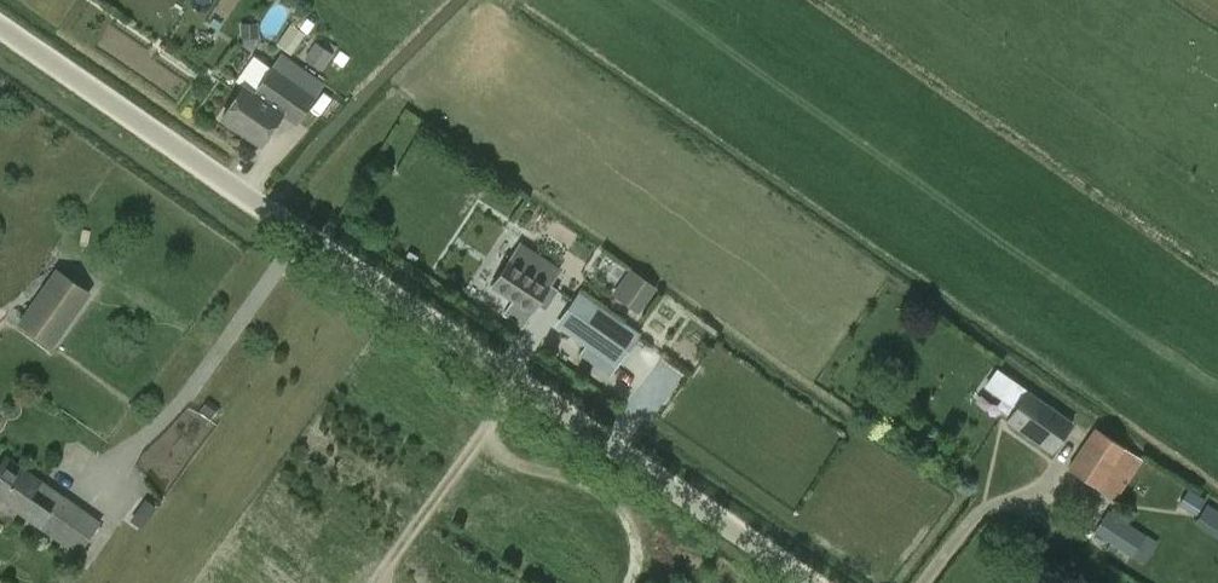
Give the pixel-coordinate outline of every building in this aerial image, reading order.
[(295,125),(324,83),(283,54),(253,94),(243,87),(221,119),(259,146),(281,115),(295,125)] [(520,242),(508,259),(509,260),(492,288),(512,301),(504,315),(522,327),(537,304),(545,309),(557,291),(551,286),(561,269),(520,242)] [(610,293),(636,312),(653,287),(627,268),(610,293)] [(88,292),(56,270),(19,321),(51,343),(88,292)] [(638,333),(582,293),(557,327),(614,366),(638,333)] [(1051,453),(1072,422),(1018,385),(1008,401),(1017,406),(1006,422),(1051,453)] [(1067,470),(1097,490),(1114,502),(1142,460),(1125,449),(1095,428),(1067,470)] [(0,462),(0,501),(78,555),(102,522),(5,455),(0,462)] [(1189,487),(1181,504),(1200,512),(1207,495),(1189,487)] [(1207,504),(1194,523),(1217,540),(1217,512),(1207,504)] [(1157,542),(1153,540),(1154,540),(1108,510),(1092,533),(1131,558),(1132,557),(1142,564),(1157,542)]
